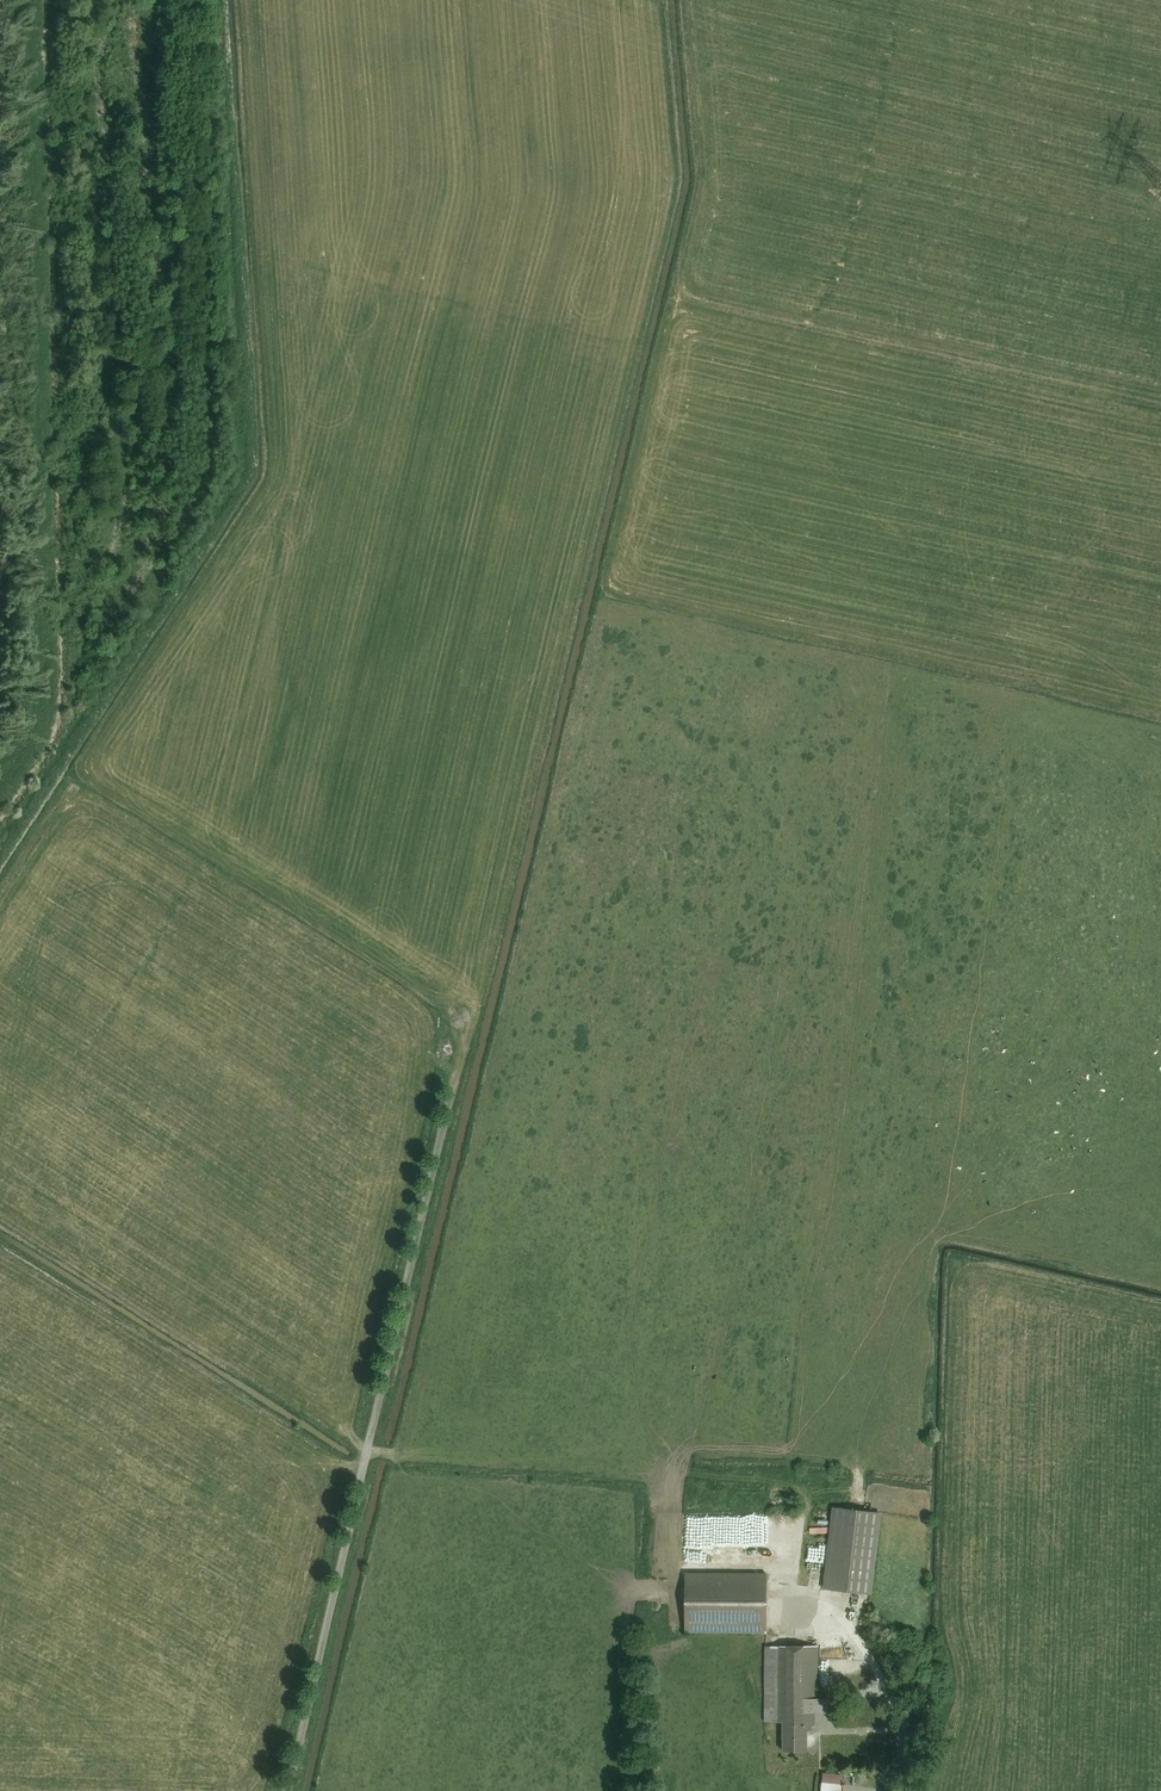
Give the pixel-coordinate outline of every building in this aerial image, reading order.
[(786,1545),(787,1513),(759,1512),(758,1544),(786,1545)] [(880,1518),(835,1512),(825,1589),(870,1595),(880,1518)] [(758,1573),(682,1573),(682,1630),(758,1630),(758,1573)] [(814,1645),(763,1646),(763,1715),(778,1715),(778,1749),(800,1748),(800,1728),(814,1728),(814,1717),(828,1717),(828,1699),(814,1699),(814,1645)] [(846,1783),(821,1782),(821,1790),(845,1790),(846,1783)]
